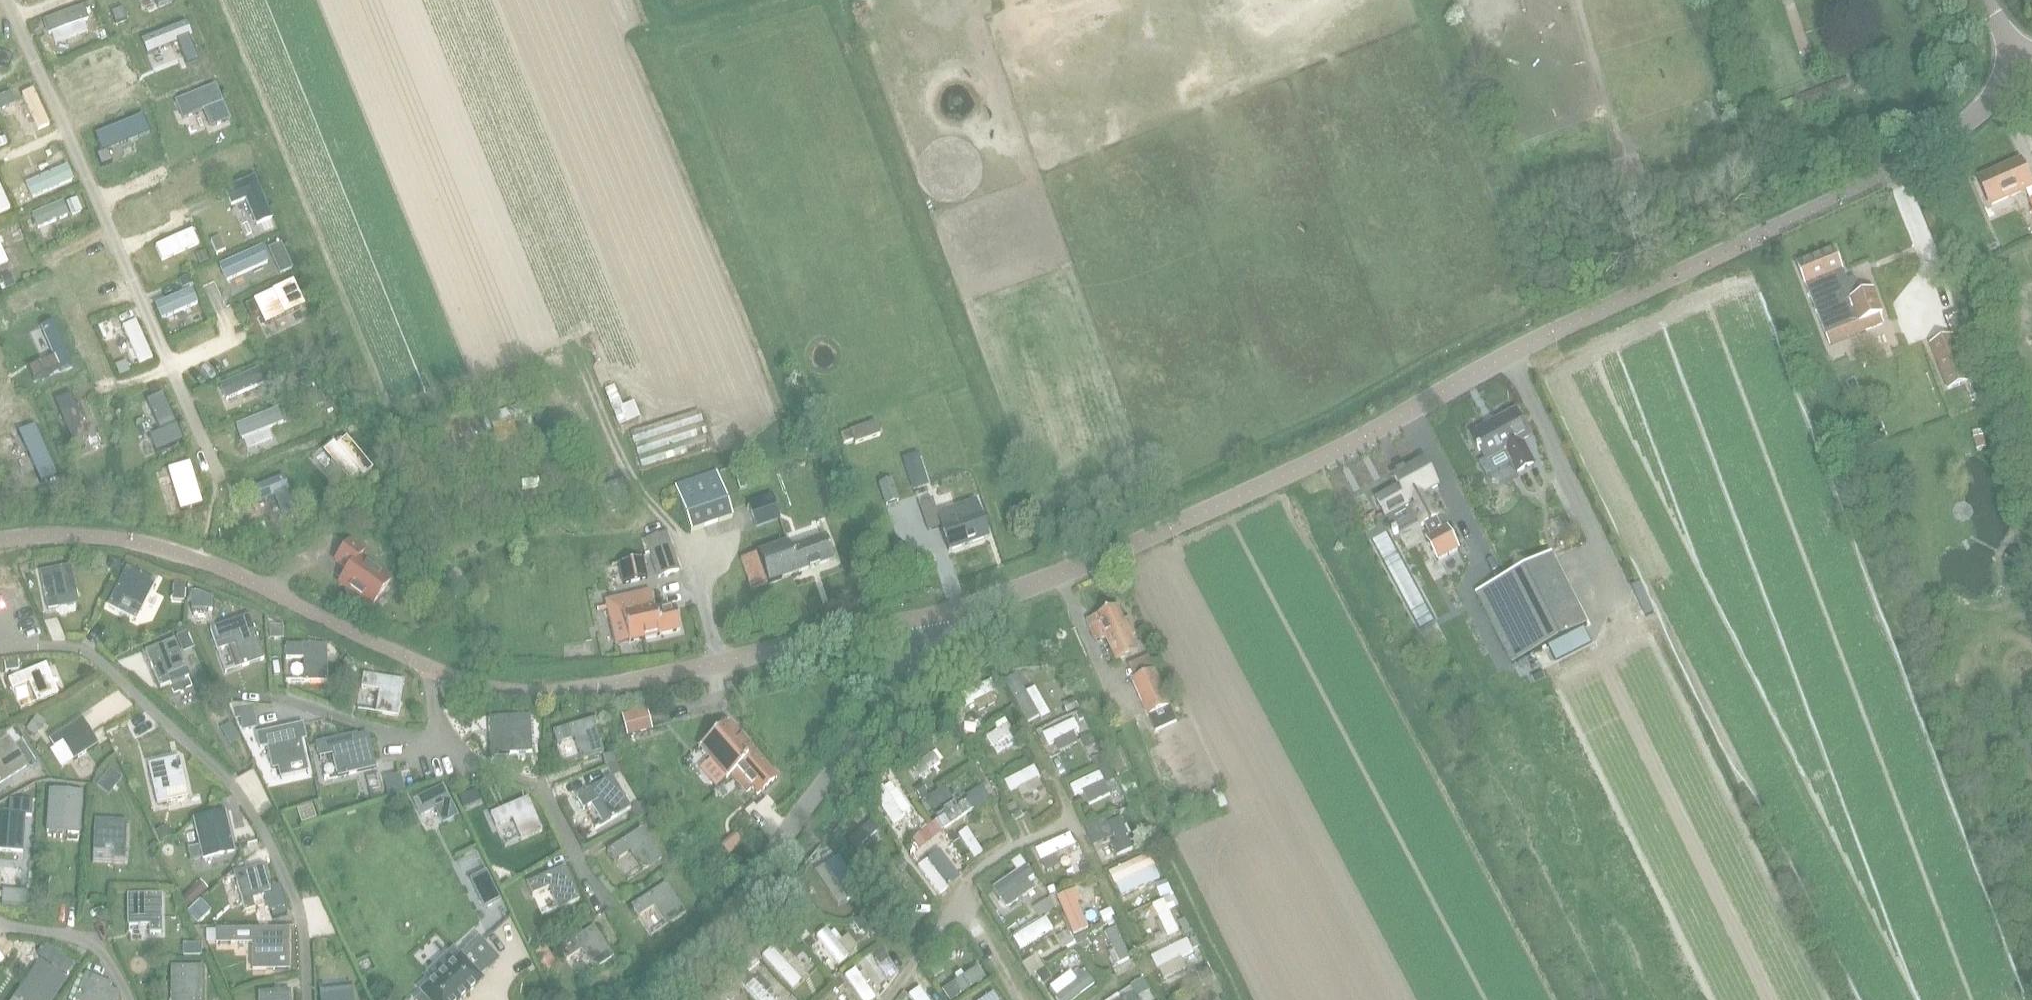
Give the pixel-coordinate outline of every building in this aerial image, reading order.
[(84,7),(43,22),(49,35),(89,21),(84,7)] [(122,8),(111,12),(115,23),(126,19),(122,8)] [(187,22),(141,39),(148,54),(178,43),(188,67),(200,62),(190,38),(194,37),(187,22)] [(0,39),(0,51),(12,79),(23,74),(7,37),(0,39)] [(180,94),(148,107),(153,118),(184,106),(180,94)] [(35,95),(22,102),(40,139),(53,133),(35,95)] [(92,131),(81,137),(94,165),(105,160),(100,149),(108,145),(103,133),(95,137),(92,131)] [(51,154),(12,170),(16,182),(56,165),(51,154)] [(1978,179),(1990,205),(2031,187),(2020,160),(1978,179)] [(75,199),(66,203),(71,213),(80,209),(75,199)] [(234,207),(222,212),(236,246),(249,240),(234,207)] [(64,208),(33,220),(38,234),(69,221),(64,208)] [(194,234),(156,251),(163,266),(200,249),(194,234)] [(219,236),(210,239),(216,253),(224,249),(219,236)] [(280,243),(268,249),(274,261),(286,256),(280,243)] [(11,270),(0,245),(0,274),(11,270)] [(205,250),(195,254),(200,264),(209,259),(205,250)] [(1833,250),(1797,264),(1821,324),(1854,311),(1859,322),(1860,322),(1864,332),(1881,326),(1877,315),(1881,314),(1872,291),(1861,296),(1855,279),(1846,282),(1841,271),(1833,250)] [(251,259),(218,274),(224,288),(257,273),(251,259)] [(10,273),(1,277),(6,289),(16,285),(10,273)] [(189,277),(179,281),(182,289),(192,285),(189,277)] [(294,290),(253,307),(258,319),(299,302),(294,290)] [(193,295),(156,311),(162,325),(199,309),(193,295)] [(137,325),(123,332),(140,370),(154,364),(137,325)] [(92,334),(57,347),(62,359),(96,346),(92,334)] [(1952,336),(1930,345),(1947,389),(1969,380),(1952,336)] [(126,364),(116,368),(119,376),(129,372),(126,364)] [(260,369),(219,388),(224,400),(266,381),(260,369)] [(0,391),(0,407),(16,399),(9,386),(0,391)] [(612,386),(604,389),(619,426),(639,418),(638,416),(632,402),(621,407),(612,386)] [(151,389),(114,404),(119,416),(131,411),(134,418),(147,413),(144,406),(156,401),(151,389)] [(287,410),(245,426),(250,439),(292,424),(287,410)] [(630,432),(641,467),(710,446),(700,410),(630,432)] [(1515,412),(1472,435),(1485,459),(1480,462),(1487,476),(1512,463),(1517,472),(1533,463),(1521,441),(1528,437),(1515,412)] [(78,414),(64,420),(90,478),(104,472),(100,463),(105,461),(99,446),(94,449),(89,439),(92,437),(86,424),(83,425),(78,414)] [(840,433),(844,443),(853,440),(854,444),(879,435),(876,422),(840,433)] [(0,439),(0,454),(17,446),(11,434),(0,439)] [(1981,436),(1972,439),(1976,450),(1985,447),(1981,436)] [(304,451),(262,470),(269,486),(312,467),(304,451)] [(917,453),(903,458),(908,474),(922,469),(917,453)] [(1400,487),(1377,500),(1386,516),(1409,504),(1421,526),(1424,525),(1430,536),(1442,530),(1436,518),(1438,517),(1425,492),(1437,486),(1423,462),(1394,477),(1400,487)] [(155,476),(141,481),(146,493),(174,483),(169,471),(159,475),(157,469),(153,470),(155,476)] [(674,486),(690,532),(732,517),(716,472),(674,486)] [(743,479),(736,481),(738,489),(745,487),(743,479)] [(878,484),(884,506),(897,502),(891,480),(878,484)] [(747,502),(755,526),(779,518),(771,494),(747,502)] [(919,504),(928,531),(940,527),(948,551),(988,538),(979,512),(956,520),(955,516),(939,522),(937,514),(936,514),(931,500),(919,504)] [(1425,539),(1437,562),(1459,550),(1447,527),(1442,530),(1430,536),(1425,539)] [(645,540),(658,578),(678,570),(666,532),(645,540)] [(740,558),(751,588),(833,560),(824,536),(789,548),(787,542),(740,558)] [(360,557),(365,551),(349,540),(332,562),(344,571),(335,584),(370,609),(392,580),(360,557)] [(1587,626),(1551,555),(1476,593),(1512,664),(1587,626)] [(642,558),(618,564),(623,583),(646,577),(642,558)] [(110,561),(110,571),(119,571),(120,561),(110,561)] [(40,572),(47,610),(57,608),(56,599),(76,595),(70,566),(40,572)] [(108,604),(118,608),(122,600),(141,609),(154,582),(126,568),(108,604)] [(173,601),(184,601),(184,583),(173,583),(173,601)] [(651,591),(606,602),(616,645),(679,631),(674,608),(656,612),(651,591)] [(197,592),(191,592),(192,610),(211,610),(211,598),(197,592)] [(1131,638),(1135,636),(1128,620),(1124,622),(1118,608),(1097,618),(1087,622),(1096,642),(1106,638),(1116,661),(1137,652),(1131,638)] [(248,614),(209,628),(212,639),(217,651),(235,645),(243,667),(263,660),(251,625),(248,614)] [(282,626),(269,627),(269,640),(282,640),(282,626)] [(188,632),(176,637),(183,653),(194,648),(188,632)] [(146,653),(160,689),(170,686),(167,676),(186,670),(175,642),(146,653)] [(305,682),(326,682),(326,646),(285,646),(285,659),(304,659),(305,682)] [(341,664),(347,669),(353,663),(347,657),(341,664)] [(16,660),(4,662),(5,671),(18,669),(16,660)] [(6,678),(10,688),(28,681),(36,701),(56,693),(45,664),(6,678)] [(1148,716),(1155,731),(1176,722),(1170,707),(1154,672),(1132,681),(1148,716)] [(376,714),(398,717),(403,681),(362,674),(360,688),(380,691),(376,714)] [(1040,714),(1017,674),(1004,681),(1028,721),(1040,714)] [(991,677),(961,692),(967,704),(997,689),(991,677)] [(1073,697),(1063,703),(1068,713),(1078,707),(1073,697)] [(251,704),(232,707),(235,717),(239,716),(241,728),(255,725),(251,704)] [(622,716),(627,736),(651,730),(646,710),(622,716)] [(488,718),(489,731),(508,730),(510,753),(532,751),(529,715),(488,718)] [(26,730),(35,737),(46,722),(36,716),(26,730)] [(49,737),(66,762),(96,743),(80,718),(49,737)] [(1074,718),(1043,733),(1048,744),(1080,729),(1074,718)] [(552,731),(556,744),(575,738),(582,760),(602,754),(592,719),(552,731)] [(735,770),(757,795),(776,778),(754,753),(754,752),(727,722),(698,747),(725,778),(735,770)] [(1009,722),(987,735),(993,746),(1015,732),(1009,722)] [(229,724),(219,730),(228,746),(239,740),(229,724)] [(297,725),(257,734),(260,747),(268,745),(273,768),(278,767),(283,766),(305,761),(300,740),(305,739),(302,724),(297,725)] [(355,734),(315,743),(318,756),(333,752),(338,776),(342,775),(363,770),(375,768),(367,733),(356,736),(355,734)] [(25,765),(14,747),(8,737),(0,742),(0,780),(25,765)] [(24,741),(14,747),(25,765),(35,759),(24,741)] [(1029,749),(1022,753),(1026,761),(1033,757),(1029,749)] [(940,761),(932,751),(911,766),(919,777),(940,761)] [(613,754),(601,756),(603,765),(615,762),(614,757),(613,754)] [(1101,756),(1091,761),(1095,769),(1098,768),(1105,764),(1101,756)] [(180,760),(150,766),(157,804),(167,802),(187,797),(186,788),(180,760)] [(1105,764),(1098,768),(1106,784),(1116,779),(1108,763),(1105,764)] [(1035,764),(1005,780),(1011,791),(1041,776),(1035,764)] [(110,769),(96,786),(108,795),(122,778),(110,769)] [(1099,771),(1070,785),(1075,795),(1104,782),(1099,771)] [(876,773),(864,780),(870,791),(883,783),(876,773)] [(378,774),(365,777),(371,801),(384,796),(378,774)] [(590,804),(603,825),(630,810),(611,777),(576,798),(582,808),(590,804)] [(442,783),(412,799),(420,815),(450,799),(442,783)] [(922,783),(914,789),(919,796),(927,790),(922,783)] [(882,784),(871,791),(891,823),(912,810),(897,787),(888,793),(882,784)] [(476,789),(458,798),(463,809),(481,801),(476,789)] [(47,826),(78,829),(80,794),(50,792),(47,826)] [(1222,793),(1215,797),(1220,809),(1228,806),(1222,793)] [(935,796),(924,803),(929,812),(941,805),(935,796)] [(488,813),(494,826),(511,818),(520,840),(540,832),(526,798),(488,813)] [(968,798),(934,820),(940,830),(974,808),(968,798)] [(630,808),(636,818),(648,811),(642,802),(630,808)] [(23,855),(25,819),(31,819),(32,804),(10,803),(9,816),(0,815),(0,854),(23,855)] [(312,805),(297,810),(302,824),(316,819),(312,805)] [(1019,808),(1010,813),(1015,820),(1023,816),(1019,808)] [(225,814),(195,821),(201,845),(204,856),(205,858),(214,856),(234,852),(232,843),(225,814)] [(1136,847),(1121,816),(1107,822),(1122,853),(1136,847)] [(113,846),(112,858),(122,859),(126,822),(95,819),(92,850),(104,851),(104,845),(113,846)] [(878,828),(870,819),(846,840),(854,849),(878,828)] [(965,821),(954,827),(969,852),(980,846),(965,821)] [(166,826),(156,831),(160,841),(171,837),(166,826)] [(606,850),(613,862),(630,851),(642,871),(660,860),(641,829),(606,850)] [(1071,832),(1036,848),(1041,861),(1076,845),(1071,832)] [(1140,835),(1132,838),(1136,848),(1144,844),(1140,835)] [(962,862),(944,837),(935,844),(953,868),(962,862)] [(201,845),(189,848),(192,859),(204,856),(201,845)] [(1150,853),(1110,871),(1115,883),(1156,865),(1150,853)] [(860,891),(837,855),(824,863),(846,899),(860,891)] [(903,858),(895,864),(901,871),(909,865),(903,858)] [(1088,863),(1079,867),(1083,876),(1093,872),(1088,863)] [(1028,864),(994,887),(1001,898),(1035,874),(1028,864)] [(264,865),(234,874),(246,911),(254,909),(252,899),(265,896),(271,919),(286,915),(284,907),(285,907),(280,887),(270,890),(264,865)] [(527,881),(532,894),(549,887),(558,909),(578,901),(564,866),(527,881)] [(485,872),(471,879),(485,908),(499,901),(485,872)] [(893,908),(904,900),(883,872),(872,879),(893,908)] [(200,881),(179,901),(187,909),(208,889),(200,881)] [(1054,881),(1047,884),(1050,893),(1058,889),(1054,881)] [(630,906),(638,917),(654,906),(667,926),(685,914),(665,884),(630,906)] [(1168,884),(1156,890),(1160,898),(1172,893),(1168,884)] [(791,886),(781,895),(788,904),(798,896),(791,886)] [(1057,895),(1074,933),(1088,927),(1077,902),(1082,900),(1076,887),(1057,895)] [(3,890),(2,903),(25,905),(26,891),(3,890)] [(160,895),(128,895),(128,925),(136,924),(136,920),(149,920),(149,933),(160,933),(160,895)] [(1179,930),(1164,898),(1152,904),(1168,935),(1179,930)] [(1049,900),(1033,910),(1039,918),(1053,909),(1049,900)] [(805,903),(795,912),(803,921),(813,913),(805,903)] [(1111,909),(1099,914),(1104,924),(1115,918),(1111,909)] [(1055,913),(1026,929),(1032,940),(1061,924),(1055,913)] [(859,917),(852,922),(859,932),(866,927),(859,917)] [(848,955),(825,926),(815,934),(838,963),(848,955)] [(1131,957),(1117,926),(1105,932),(1120,962),(1131,957)] [(558,949),(565,960),(580,950),(593,970),(612,958),(592,927),(558,949)] [(1189,927),(1180,931),(1184,939),(1192,935),(1189,927)] [(288,929),(216,930),(216,944),(252,944),(252,971),(288,970),(288,929)] [(805,931),(797,938),(807,949),(815,943),(805,931)] [(1070,933),(1059,939),(1065,951),(1076,945),(1070,933)] [(1085,933),(1075,939),(1081,952),(1092,946),(1085,933)] [(432,979),(418,992),(421,995),(415,999),(462,999),(483,980),(480,976),(486,971),(487,972),(500,960),(479,938),(466,949),(468,950),(462,956),(460,954),(458,956),(453,950),(427,973),(432,979)] [(1196,938),(1189,941),(1194,950),(1201,947),(1196,938)] [(1188,939),(1152,956),(1157,968),(1194,950),(1189,941),(1188,939)] [(45,944),(37,955),(47,962),(55,951),(45,944)] [(183,944),(183,956),(199,956),(200,945),(183,944)] [(557,967),(546,947),(532,954),(544,974),(557,967)] [(880,947),(871,953),(879,964),(888,958),(880,947)] [(799,980),(772,951),(762,959),(790,989),(799,980)] [(15,999),(16,999),(54,999),(68,981),(41,962),(15,999)] [(977,965),(941,989),(948,999),(952,999),(986,978),(977,965)] [(1208,965),(1196,971),(1202,983),(1214,977),(1208,965)] [(171,999),(201,999),(200,967),(171,968),(171,999)] [(844,974),(862,999),(872,999),(876,997),(855,967),(844,974)] [(1036,972),(1034,973),(1042,985),(1052,978),(1044,967),(1036,972)] [(941,971),(933,977),(938,985),(946,979),(941,971)] [(1057,999),(1072,999),(1096,982),(1087,971),(1054,996),(1057,999)] [(115,998),(105,994),(109,984),(84,974),(75,999),(114,999),(115,998)] [(757,999),(775,999),(753,977),(744,985),(757,999)] [(840,979),(833,983),(837,989),(844,984),(840,979)] [(1142,979),(1130,986),(1136,996),(1148,989),(1142,979)] [(318,987),(320,999),(351,999),(350,984),(318,987)] [(917,984),(906,991),(912,999),(928,999),(917,984)] [(1187,999),(1217,999),(1211,988),(1187,999)] [(288,990),(267,992),(257,993),(257,999),(289,999),(288,990)]
